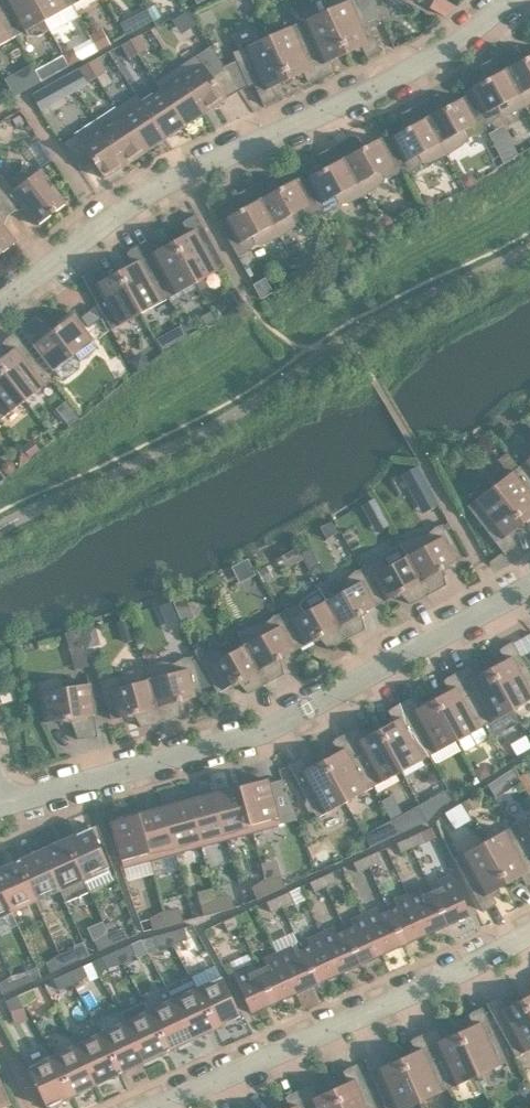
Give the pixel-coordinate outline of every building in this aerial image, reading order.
[(43,19),(33,0),(0,0),(0,6),(16,34),(26,29),(30,36),(33,37),(49,29),(43,19)] [(69,0),(33,0),(43,19),(71,4),(69,0)] [(163,2),(169,14),(182,7),(178,0),(167,0),(163,2)] [(325,10),(345,53),(361,46),(365,55),(378,50),(379,53),(380,53),(366,21),(375,17),(376,3),(374,0),(347,0),(325,10)] [(445,0),(433,0),(429,7),(444,15),(455,6),(445,0)] [(16,34),(0,6),(0,43),(16,34)] [(140,26),(152,19),(148,10),(135,17),(140,26)] [(329,60),(345,53),(325,10),(296,23),(320,76),(333,70),(329,60)] [(307,82),(320,76),(296,23),(268,36),(287,79),(303,72),(307,82)] [(96,50),(109,43),(104,33),(91,40),(96,50)] [(137,53),(146,48),(138,34),(129,39),(137,53)] [(223,66),(238,89),(253,83),(263,106),(265,105),(263,102),(275,96),(271,86),(287,79),(268,36),(233,51),(228,39),(227,40),(236,60),(223,66)] [(128,58),(137,53),(129,39),(121,44),(128,58)] [(515,45),(497,55),(529,113),(529,112),(526,105),(529,102),(529,54),(525,56),(515,45)] [(238,89),(223,66),(221,67),(208,47),(175,68),(204,111),(224,98),(223,97),(237,88),(238,89)] [(69,48),(61,52),(68,65),(80,59),(76,50),(69,48)] [(528,113),(529,113),(497,55),(480,65),(483,78),(478,83),(463,91),(466,95),(483,125),(484,125),(490,123),(500,113),(508,113),(524,105),(528,113)] [(95,76),(104,71),(96,57),(88,62),(95,76)] [(86,80),(95,76),(88,62),(79,67),(86,80)] [(40,80),(52,74),(48,66),(41,63),(34,68),(40,80)] [(175,68),(155,81),(184,125),(204,111),(175,68)] [(13,79),(6,83),(13,95),(24,89),(20,81),(13,79)] [(141,102),(136,94),(135,95),(164,138),(184,125),(155,81),(154,82),(160,90),(141,102)] [(38,107),(51,100),(44,87),(31,94),(38,107)] [(445,104),(436,94),(418,103),(446,153),(450,161),(451,161),(446,153),(461,144),(466,137),(480,133),(486,128),(484,125),(483,125),(466,95),(453,102),(445,104)] [(135,95),(115,108),(144,151),(164,138),(135,95)] [(450,161),(446,153),(418,103),(401,113),(404,127),(399,132),(386,139),(385,139),(402,170),(401,170),(403,174),(411,171),(421,162),(429,161),(445,154),(449,162),(450,161)] [(144,151),(115,108),(95,121),(124,164),(144,151)] [(63,142),(82,171),(83,171),(79,165),(90,158),(103,177),(124,164),(95,121),(63,142)] [(363,194),(367,202),(363,194),(378,184),(383,178),(396,174),(401,170),(402,170),(385,139),(386,139),(384,135),(369,143),(362,145),(353,135),(335,144),(363,194)] [(362,194),(366,202),(367,202),(363,194),(335,144),(317,154),(321,167),(316,172),(303,180),(302,180),(319,210),(318,211),(320,214),(327,212),(338,203),(346,202),(362,194)] [(8,210),(19,202),(36,224),(69,199),(68,198),(63,201),(39,171),(53,160),(52,159),(12,190),(0,175),(0,200),(8,210)] [(284,242),(280,234),(295,225),(300,218),(312,215),(315,221),(322,222),(323,220),(320,214),(318,211),(319,210),(302,180),(303,180),(301,176),(286,184),(279,185),(270,175),(252,185),(279,235),(284,242)] [(218,221),(237,255),(244,253),(254,243),(263,242),(279,235),(283,243),(284,242),(279,235),(252,185),(234,194),(238,208),(233,213),(218,221)] [(187,232),(172,241),(195,282),(199,290),(204,287),(206,282),(201,278),(222,267),(229,278),(230,278),(193,212),(192,213),(194,216),(182,223),(187,232)] [(15,241),(0,221),(0,252),(15,241)] [(152,239),(139,246),(167,297),(195,282),(172,241),(157,249),(152,239)] [(132,263),(116,271),(139,312),(167,297),(139,246),(126,253),(132,263)] [(139,312),(116,271),(101,280),(96,270),(84,277),(82,273),(81,274),(117,340),(118,339),(111,328),(139,312)] [(253,283),(252,283),(259,297),(260,298),(272,291),(264,277),(253,283)] [(51,328),(35,315),(20,326),(52,369),(58,376),(59,376),(63,380),(77,370),(80,359),(87,357),(96,346),(98,348),(98,347),(72,314),(58,325),(51,328)] [(13,335),(2,343),(9,351),(0,358),(0,369),(24,399),(50,379),(12,330),(10,331),(13,335)] [(24,399),(0,369),(0,418),(24,399)] [(518,466),(529,482),(529,456),(518,466)] [(421,464),(394,474),(400,491),(410,487),(420,511),(437,505),(421,464)] [(521,523),(529,516),(529,482),(518,466),(492,485),(521,523)] [(508,533),(521,523),(492,485),(467,505),(459,494),(459,495),(505,554),(506,553),(503,550),(514,542),(508,533)] [(336,532),(330,521),(320,527),(326,538),(336,532)] [(395,536),(427,593),(445,584),(441,570),(446,566),(461,557),(442,524),(435,526),(425,535),(416,536),(400,543),(396,536),(395,536)] [(409,603),(427,593),(395,536),(405,556),(385,567),(379,560),(365,564),(360,568),(379,602),(393,595),(400,593),(409,603)] [(264,567),(257,571),(263,581),(270,577),(264,567)] [(379,602),(360,568),(354,570),(343,580),(346,588),(326,599),(325,600),(346,638),(364,628),(360,615),(365,610),(379,602)] [(318,588),(303,598),(298,605),(284,608),(279,613),(298,647),(312,640),(319,638),(328,648),(346,638),(325,600),(326,599),(315,580),(314,581),(318,588)] [(185,597),(173,602),(181,623),(193,618),(185,597)] [(170,601),(158,606),(168,630),(180,625),(170,601)] [(233,625),(265,683),(282,673),(279,660),(284,654),(298,647),(279,613),(272,615),(262,624),(254,625),(238,632),(234,625),(233,625)] [(265,683),(233,625),(232,625),(243,645),(222,656),(217,649),(203,653),(199,645),(193,650),(216,692),(231,684),(238,682),(247,692),(265,683)] [(94,626),(82,630),(86,646),(94,644),(97,639),(94,626)] [(80,627),(64,632),(74,669),(91,664),(80,627)] [(511,709),(529,699),(529,675),(510,639),(509,640),(511,643),(499,650),(504,659),(489,668),(511,709)] [(140,726),(160,721),(142,657),(142,658),(144,666),(127,672),(121,677),(107,678),(100,681),(110,719),(126,714),(133,714),(140,726)] [(142,657),(160,721),(179,716),(179,702),(185,698),(201,694),(191,657),(183,657),(171,663),(163,662),(145,666),(143,657),(142,657)] [(468,667),(456,674),(484,724),(511,709),(489,668),(473,676),(468,667)] [(96,736),(86,673),(85,673),(86,683),(62,687),(59,678),(51,676),(38,682),(38,679),(37,679),(44,721),(62,719),(69,720),(77,739),(96,736)] [(456,740),(484,724),(456,674),(443,680),(448,690),(433,698),(456,740)] [(413,697),(400,704),(428,755),(456,740),(433,698),(418,707),(413,697)] [(393,721),(377,729),(400,770),(428,755),(400,704),(387,711),(393,721)] [(400,770),(377,729),(362,737),(357,728),(344,735),(372,786),(400,770)] [(337,751),(322,759),(344,801),(372,786),(344,735),(332,742),(337,751)] [(317,816),(344,801),(322,759),(307,768),(301,758),(289,765),(287,762),(286,762),(305,797),(304,803),(307,810),(313,811),(322,828),(323,828),(317,816)] [(238,785),(251,831),(277,823),(265,778),(238,785)] [(227,790),(213,794),(225,838),(251,831),(238,785),(227,790)] [(418,803),(427,819),(439,806),(451,798),(446,788),(418,803)] [(200,844),(225,838),(213,794),(199,798),(187,799),(200,844)] [(395,794),(385,797),(391,815),(401,811),(395,794)] [(176,804),(162,808),(174,851),(200,844),(187,799),(176,804)] [(390,818),(398,833),(427,819),(418,803),(390,818)] [(149,859),(174,851),(162,808),(148,812),(136,813),(149,859)] [(136,813),(110,820),(122,866),(149,859),(136,813)] [(510,826),(529,863),(529,815),(510,826)] [(398,833),(390,818),(362,834),(369,846),(398,833)] [(64,838),(83,878),(108,867),(88,824),(88,823),(75,831),(73,834),(64,838)] [(510,826),(482,842),(505,883),(520,875),(525,884),(529,882),(529,863),(510,826)] [(411,847),(423,841),(418,831),(407,836),(411,847)] [(400,852),(411,847),(407,836),(395,842),(400,852)] [(59,889),(83,878),(64,838),(40,848),(59,889)] [(495,901),(489,891),(505,883),(482,842),(454,857),(448,846),(447,846),(453,858),(483,912),(484,911),(482,908),(495,901)] [(16,859),(34,900),(59,889),(40,848),(16,859)] [(368,866),(379,861),(375,851),(363,856),(368,866)] [(356,871),(368,866),(363,856),(352,861),(356,871)] [(34,900),(16,859),(0,867),(0,888),(10,911),(34,900)] [(325,886),(336,881),(331,871),(320,876),(325,886)] [(439,887),(431,891),(446,924),(468,913),(450,873),(436,880),(439,887)] [(270,891),(283,885),(279,875),(264,878),(270,891)] [(313,891),(325,886),(320,876),(308,881),(313,891)] [(256,897),(270,891),(264,878),(251,887),(256,897)] [(419,887),(406,893),(424,933),(446,924),(431,891),(423,895),(419,887)] [(10,911),(0,888),(0,916),(10,911)] [(281,906),(292,901),(288,890),(276,896),(281,906)] [(396,907),(387,910),(402,943),(424,933),(406,893),(393,899),(396,907)] [(218,910),(232,906),(229,896),(214,897),(218,910)] [(270,911),(281,906),(276,896),(265,901),(270,911)] [(203,914),(218,910),(214,897),(201,904),(203,914)] [(402,943),(387,910),(379,914),(376,907),(363,913),(381,953),(402,943)] [(167,924),(181,920),(178,910),(163,911),(167,924)] [(238,925),(249,920),(245,910),(233,915),(238,925)] [(152,928),(167,924),(163,911),(149,918),(152,928)] [(352,926),(344,930),(359,963),(381,953),(363,913),(349,919),(352,926)] [(226,930),(238,925),(233,915),(222,920),(226,930)] [(112,944),(127,937),(122,926),(106,931),(112,944)] [(171,944),(186,938),(183,926),(167,931),(171,944)] [(333,926),(319,932),(337,973),(359,963),(344,930),(336,934),(333,926)] [(98,950),(112,944),(106,931),(93,940),(98,950)] [(155,946),(171,944),(167,931),(152,935),(155,946)] [(309,946),(301,949),(315,982),(337,973),(319,932),(306,939),(309,946)] [(121,963),(134,954),(130,943),(115,950),(121,963)] [(289,946),(276,952),(294,992),(315,982),(301,949),(293,953),(289,946)] [(64,965),(79,959),(74,948),(58,953),(64,965)] [(105,967),(121,963),(115,950),(100,956),(105,967)] [(266,965),(257,969),(272,1002),(294,992),(276,952),(263,958),(266,965)] [(49,972),(64,965),(58,953),(45,961),(49,972)] [(73,984),(86,975),(81,965),(67,971),(73,984)] [(249,1012),(272,1002),(257,969),(249,973),(246,966),(232,972),(249,1012)] [(16,987),(30,981),(26,970),(10,974),(16,987)] [(57,989),(73,984),(67,971),(52,978),(57,989)] [(16,987),(10,974),(0,981),(0,991),(1,994),(16,987)] [(215,1027),(223,1023),(226,1024),(240,1019),(239,1016),(220,975),(196,987),(215,1027)] [(25,1006),(38,997),(33,986),(19,993),(25,1006)] [(196,987),(172,998),(191,1038),(215,1027),(196,987)] [(9,1010),(25,1006),(19,993),(4,1000),(9,1010)] [(521,999),(529,1016),(529,994),(521,999)] [(166,1050),(191,1038),(172,998),(148,1009),(166,1050)] [(488,1004),(486,1000),(485,1001),(521,1067),(522,1067),(516,1055),(529,1047),(529,1016),(521,999),(505,1007),(500,998),(488,1004)] [(457,1032),(476,1075),(505,1061),(510,1073),(511,1073),(480,1005),(479,1005),(481,1009),(468,1015),(472,1025),(457,1032)] [(148,1009),(123,1021),(142,1061),(166,1050),(148,1009)] [(123,1021),(99,1032),(118,1072),(142,1061),(123,1021)] [(476,1075),(457,1032),(441,1039),(436,1029),(423,1035),(447,1088),(476,1075)] [(118,1072),(99,1032),(75,1043),(94,1084),(118,1072)] [(399,1058),(418,1101),(447,1088),(423,1035),(410,1041),(415,1051),(399,1058)] [(75,1043),(51,1055),(70,1095),(94,1084),(75,1043)] [(61,1099),(70,1095),(51,1055),(27,1066),(46,1107),(49,1107),(60,1101),(61,1099)] [(399,1058),(383,1065),(378,1055),(366,1061),(364,1057),(363,1058),(386,1107),(402,1107),(418,1101),(399,1058)] [(331,1088),(340,1107),(376,1107),(354,1061),(353,1062),(355,1065),(342,1071),(347,1081),(331,1088)] [(522,1081),(518,1083),(516,1088),(519,1093),(524,1094),(528,1091),(529,1087),(527,1082),(522,1081)] [(8,1103),(0,1084),(0,1106),(8,1103)] [(315,1095),(311,1085),(297,1091),(305,1107),(340,1107),(331,1088),(315,1095)] [(287,1107),(305,1107),(297,1091),(284,1097),(289,1107),(287,1107)]
